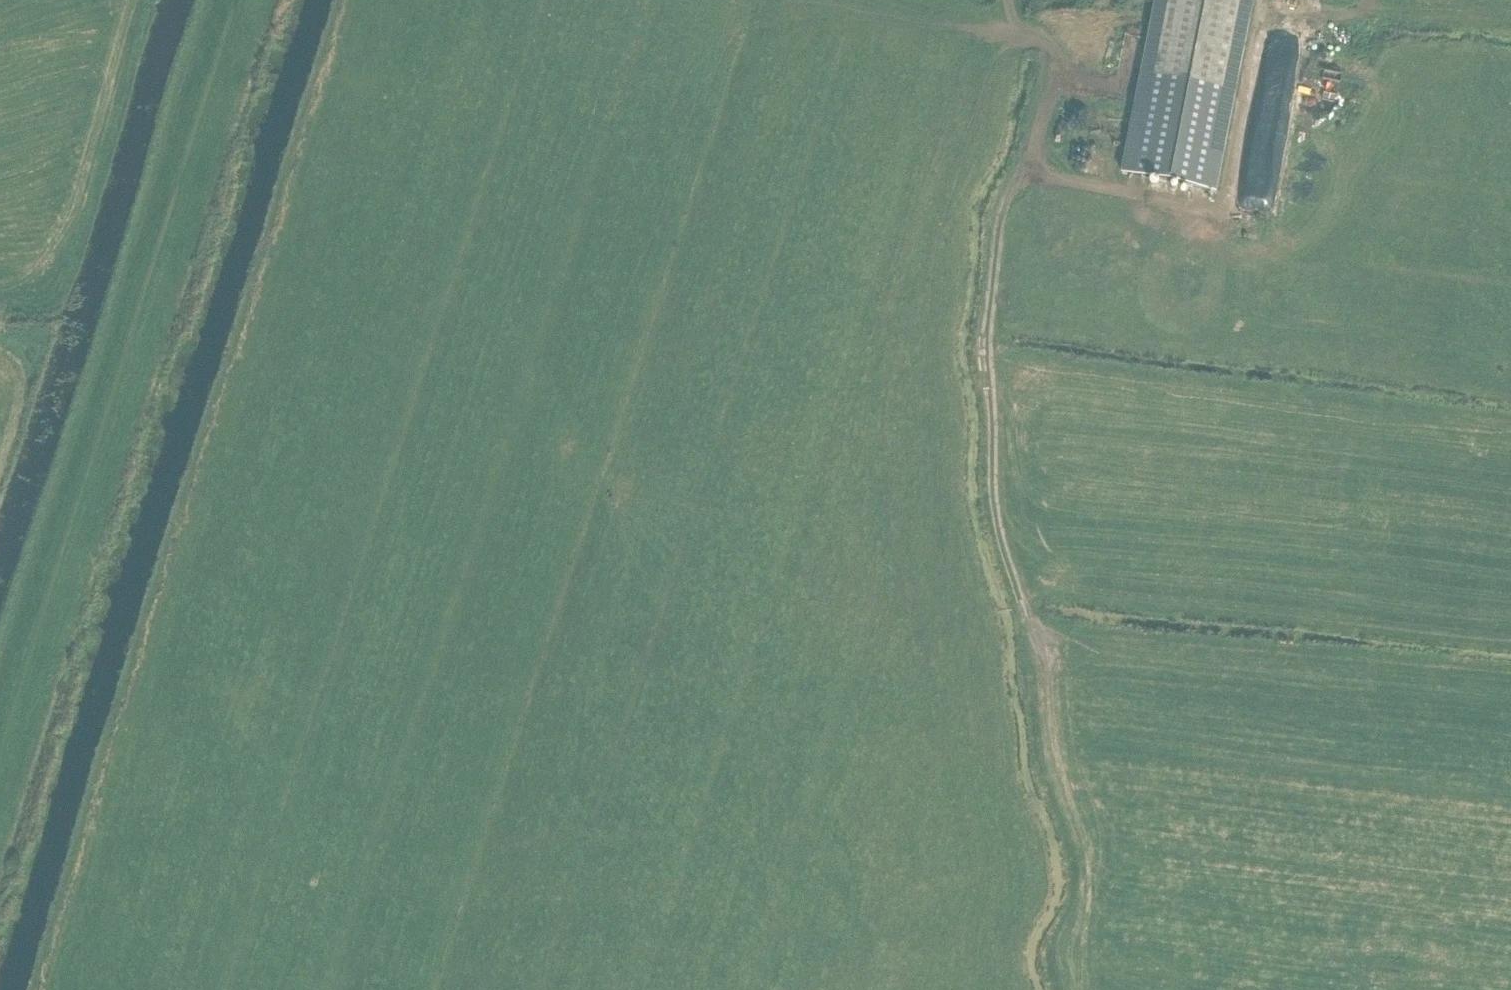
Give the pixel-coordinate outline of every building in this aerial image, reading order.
[(1252,0),(1156,0),(1122,174),(1214,192),(1252,0)]
